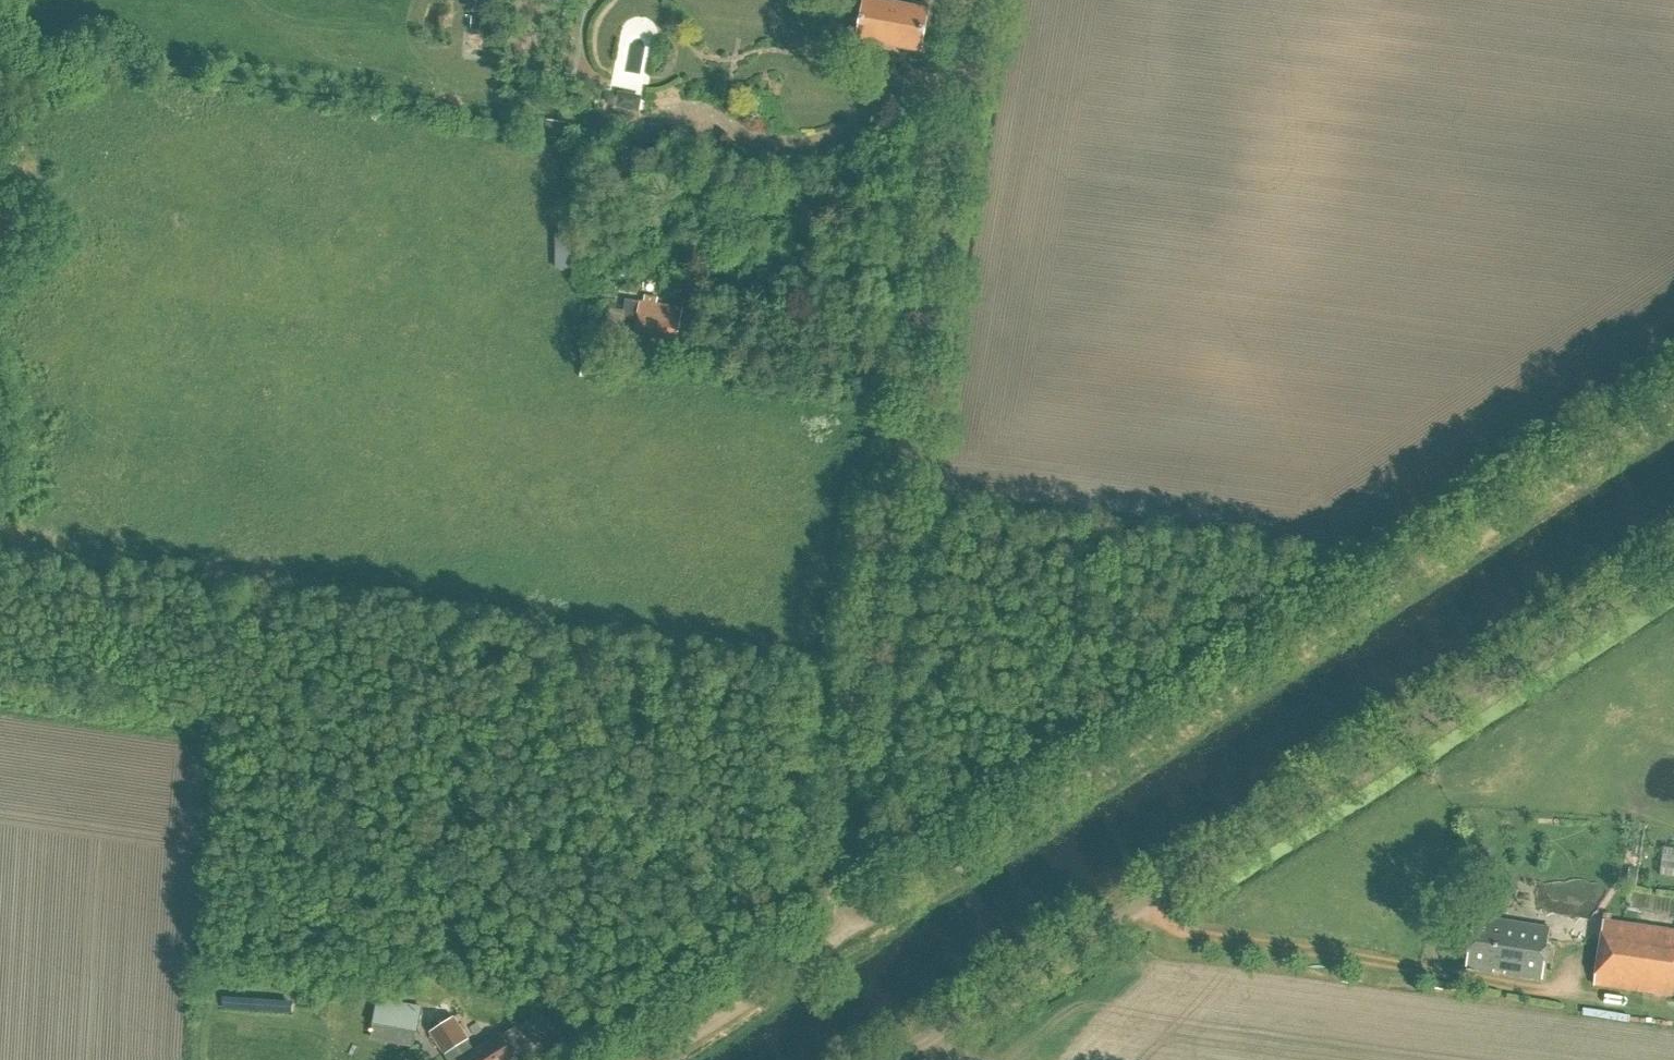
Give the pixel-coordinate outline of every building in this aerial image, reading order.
[(855,41),(919,53),(927,10),(871,0),(862,0),(855,41)] [(642,96),(618,91),(617,96),(609,95),(607,106),(639,112),(642,96)] [(553,225),(555,268),(580,266),(578,224),(553,225)] [(629,330),(639,302),(624,297),(614,325),(629,330)] [(640,302),(635,342),(678,348),(683,308),(640,302)] [(1659,872),(1673,874),(1673,846),(1662,844),(1659,872)] [(1592,912),(1594,884),(1541,879),(1538,908),(1592,912)] [(1504,973),(1542,979),(1550,928),(1499,920),(1497,932),(1474,928),(1476,913),(1474,913),(1466,967),(1494,972),(1494,970),(1504,971),(1504,973)] [(1599,921),(1591,985),(1673,997),(1673,931),(1599,921)] [(222,998),(221,1009),(291,1009),(292,998),(222,998)] [(434,1011),(441,1022),(429,1030),(444,1052),(454,1045),(464,1059),(512,1059),(515,1058),(514,1056),(530,1046),(516,1026),(501,1036),(500,1034),(476,1049),(454,1016),(459,1013),(450,999),(434,1011)] [(426,1033),(430,1010),(387,1002),(383,1025),(426,1033)]
